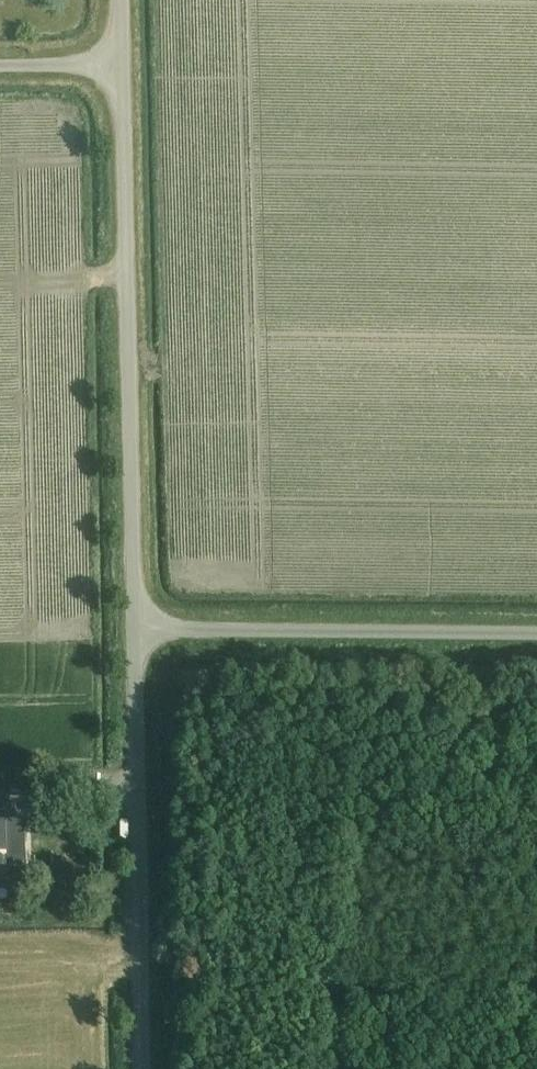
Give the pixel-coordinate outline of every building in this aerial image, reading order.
[(5,852),(6,864),(26,863),(24,824),(5,825),(5,807),(0,807),(0,852),(5,852)]
